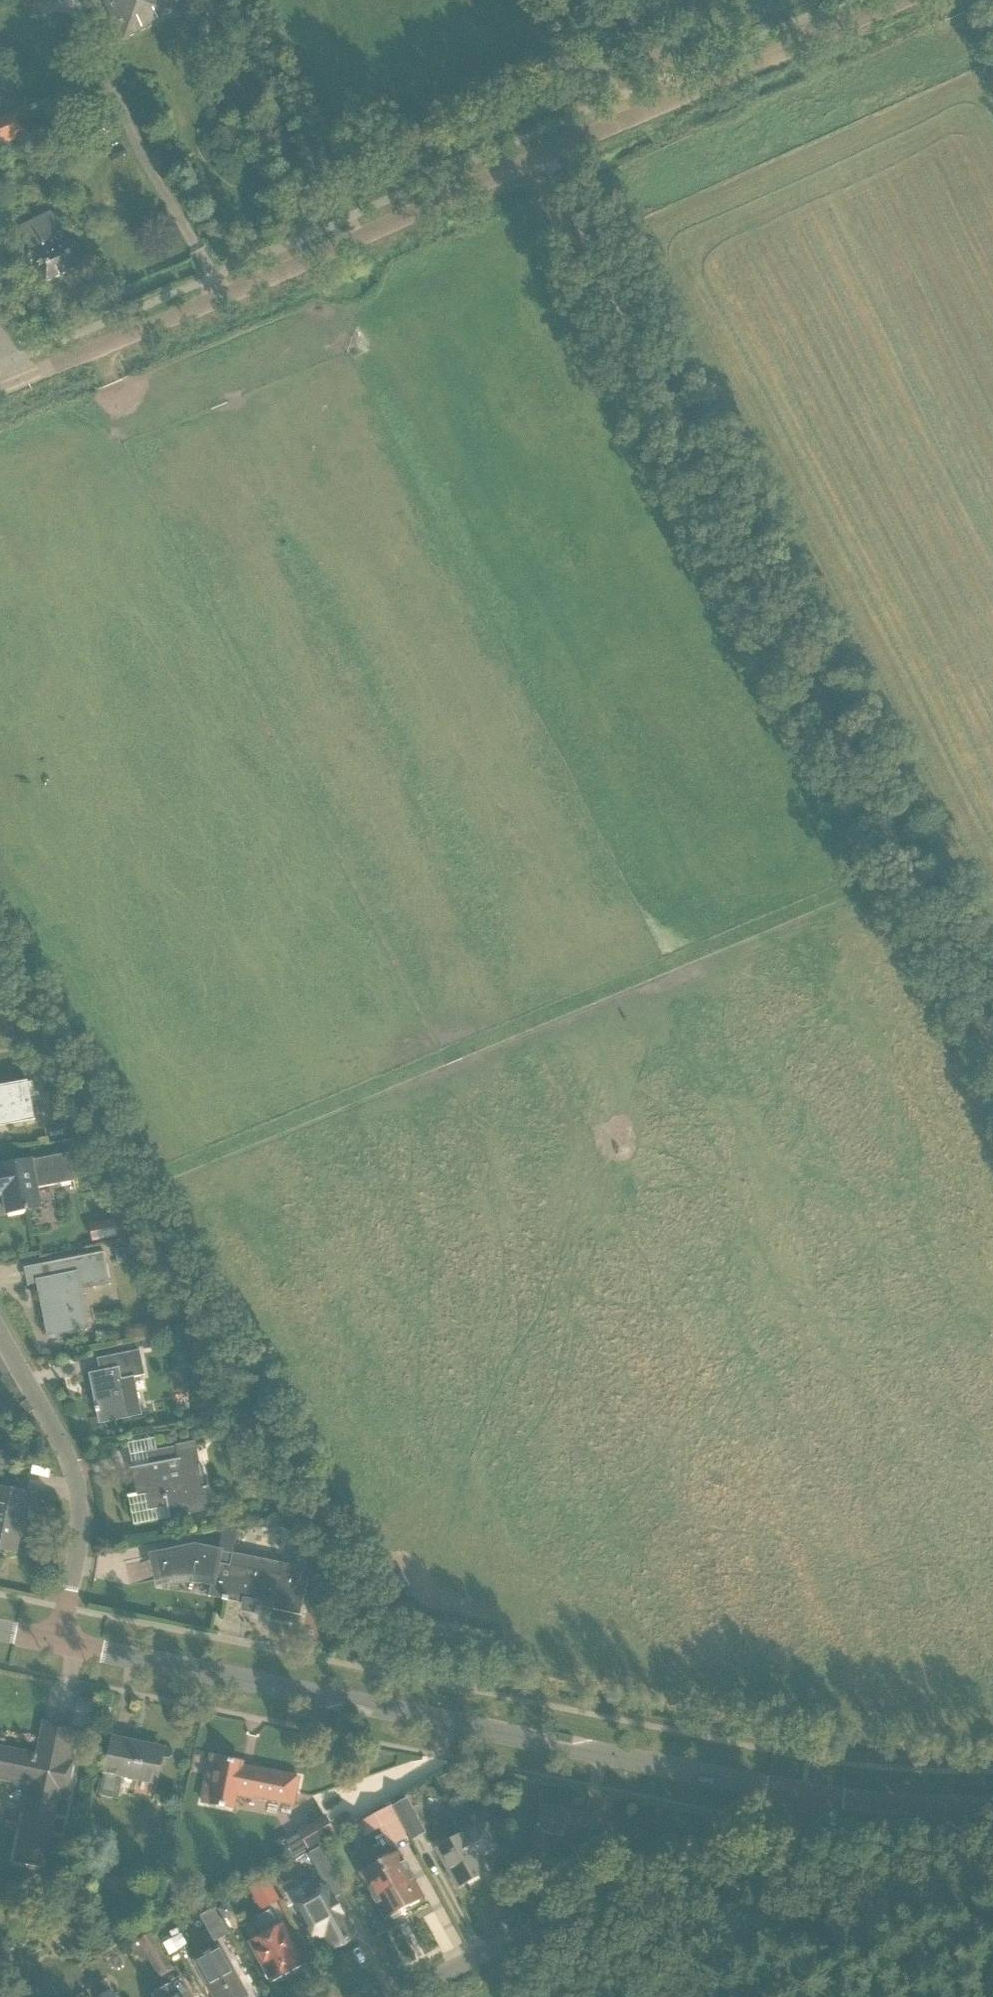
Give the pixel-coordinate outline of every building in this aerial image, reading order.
[(123,40),(179,12),(173,0),(103,0),(123,40)] [(203,24),(200,27),(200,31),(203,34),(208,34),(211,31),(211,27),(208,24),(203,24)] [(22,132),(12,112),(0,118),(0,143),(22,132)] [(31,262),(36,263),(45,282),(85,263),(57,208),(18,227),(30,251),(28,256),(31,262)] [(0,1091),(0,1125),(35,1119),(28,1081),(11,1084),(12,1089),(0,1091)] [(0,1166),(0,1197),(5,1196),(8,1213),(41,1207),(37,1189),(75,1182),(70,1154),(0,1166)] [(52,1280),(46,1281),(48,1292),(42,1293),(43,1298),(42,1301),(43,1305),(44,1308),(45,1310),(50,1334),(87,1326),(79,1286),(111,1280),(105,1252),(48,1264),(52,1280)] [(100,1371),(89,1373),(99,1421),(130,1415),(142,1413),(135,1377),(144,1375),(139,1350),(98,1358),(100,1371)] [(219,1426),(207,1428),(209,1438),(221,1436),(219,1426)] [(176,1447),(147,1452),(149,1464),(131,1468),(136,1495),(147,1493),(150,1510),(167,1507),(169,1517),(208,1510),(195,1442),(176,1446),(176,1447)] [(17,1552),(21,1537),(23,1537),(33,1492),(28,1491),(30,1480),(4,1475),(2,1487),(0,1487),(0,1549),(17,1552)] [(219,1550),(196,1545),(158,1554),(163,1578),(170,1577),(181,1575),(196,1575),(203,1576),(214,1578),(210,1596),(301,1615),(308,1581),(296,1566),(234,1553),(239,1528),(222,1530),(219,1550)] [(32,1784),(16,1861),(43,1867),(59,1790),(67,1792),(73,1762),(67,1761),(74,1728),(51,1724),(44,1757),(0,1748),(0,1778),(32,1784)] [(125,1742),(112,1739),(100,1795),(120,1799),(125,1775),(157,1782),(164,1750),(150,1746),(150,1743),(126,1737),(125,1742)] [(242,1763),(211,1757),(202,1800),(233,1807),(237,1788),(252,1791),(251,1795),(294,1805),(300,1777),(241,1765),(242,1763)] [(406,1802),(395,1809),(410,1835),(421,1828),(406,1802)] [(392,1805),(358,1824),(364,1836),(381,1827),(399,1818),(392,1805)] [(325,1818),(299,1833),(309,1851),(336,1836),(325,1818)] [(459,1887),(488,1871),(480,1856),(499,1846),(487,1825),(462,1839),(461,1837),(438,1849),(459,1887)] [(313,1894),(295,1904),(315,1940),(326,1935),(332,1947),(354,1936),(333,1898),(345,1892),(321,1847),(308,1853),(321,1878),(308,1885),(313,1894)] [(362,1872),(387,1918),(423,1899),(398,1852),(362,1872)] [(262,1911),(281,1900),(269,1878),(250,1888),(262,1911)] [(215,1908),(201,1915),(216,1941),(230,1934),(215,1908)] [(271,1909),(257,1917),(266,1934),(252,1941),(268,1971),(267,1975),(269,1979),(274,1981),(278,1979),(279,1973),(300,1962),(271,1909)] [(138,1929),(139,1930),(161,1974),(174,1968),(151,1923),(138,1929)] [(215,1996),(244,1996),(248,1995),(222,1945),(195,1960),(215,1996)] [(165,1986),(154,1993),(156,1996),(171,1996),(165,1986)]
